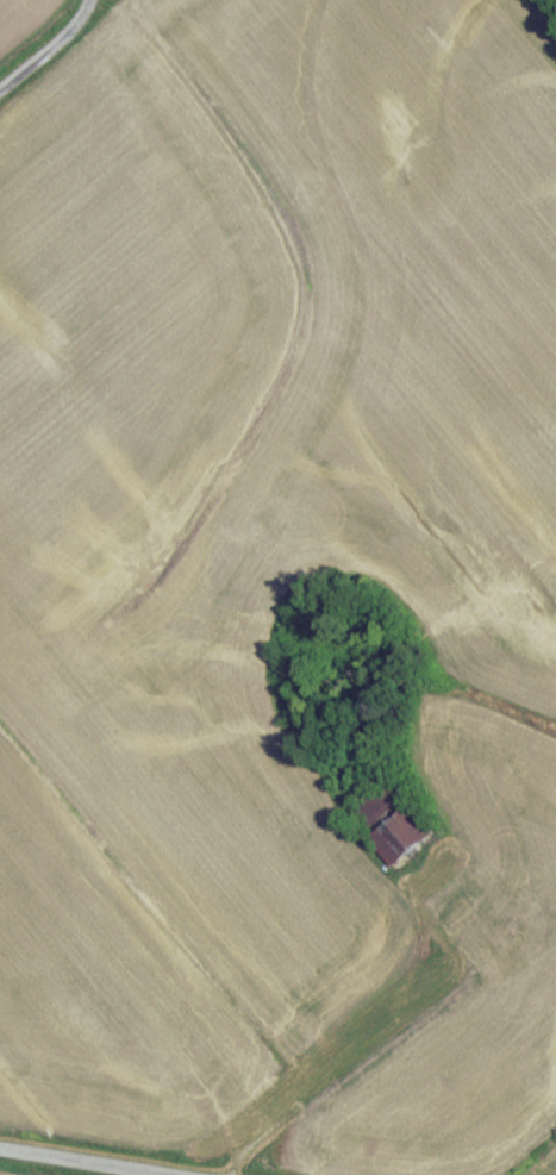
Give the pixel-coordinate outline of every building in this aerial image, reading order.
[(436,838),(413,809),(368,845),(392,874),(436,838)]
